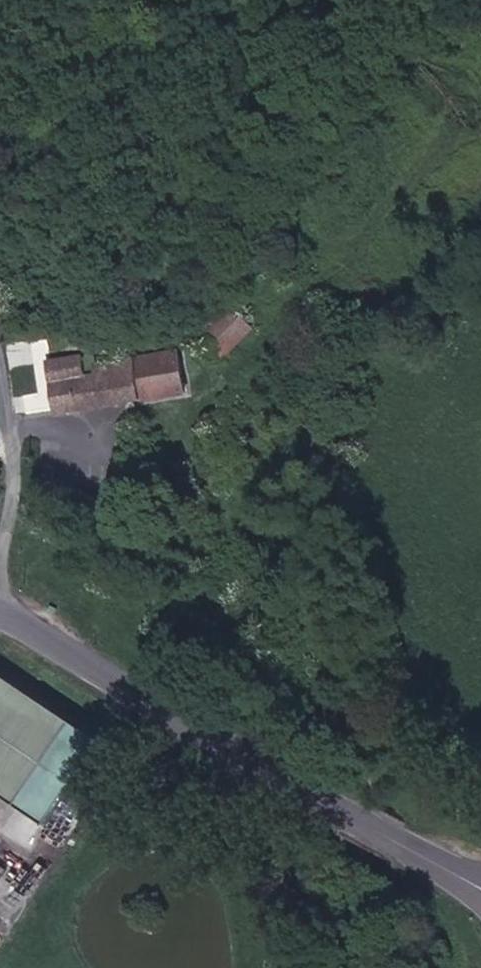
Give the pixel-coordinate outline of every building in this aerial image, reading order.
[(259,347),(235,314),(209,332),(230,365),(259,347)] [(71,441),(97,436),(93,410),(199,392),(191,344),(106,357),(94,358),(88,348),(58,352),(67,414),(71,441)] [(0,664),(0,785),(27,803),(83,720),(0,664)] [(9,929),(22,911),(0,896),(0,923),(9,929)]
